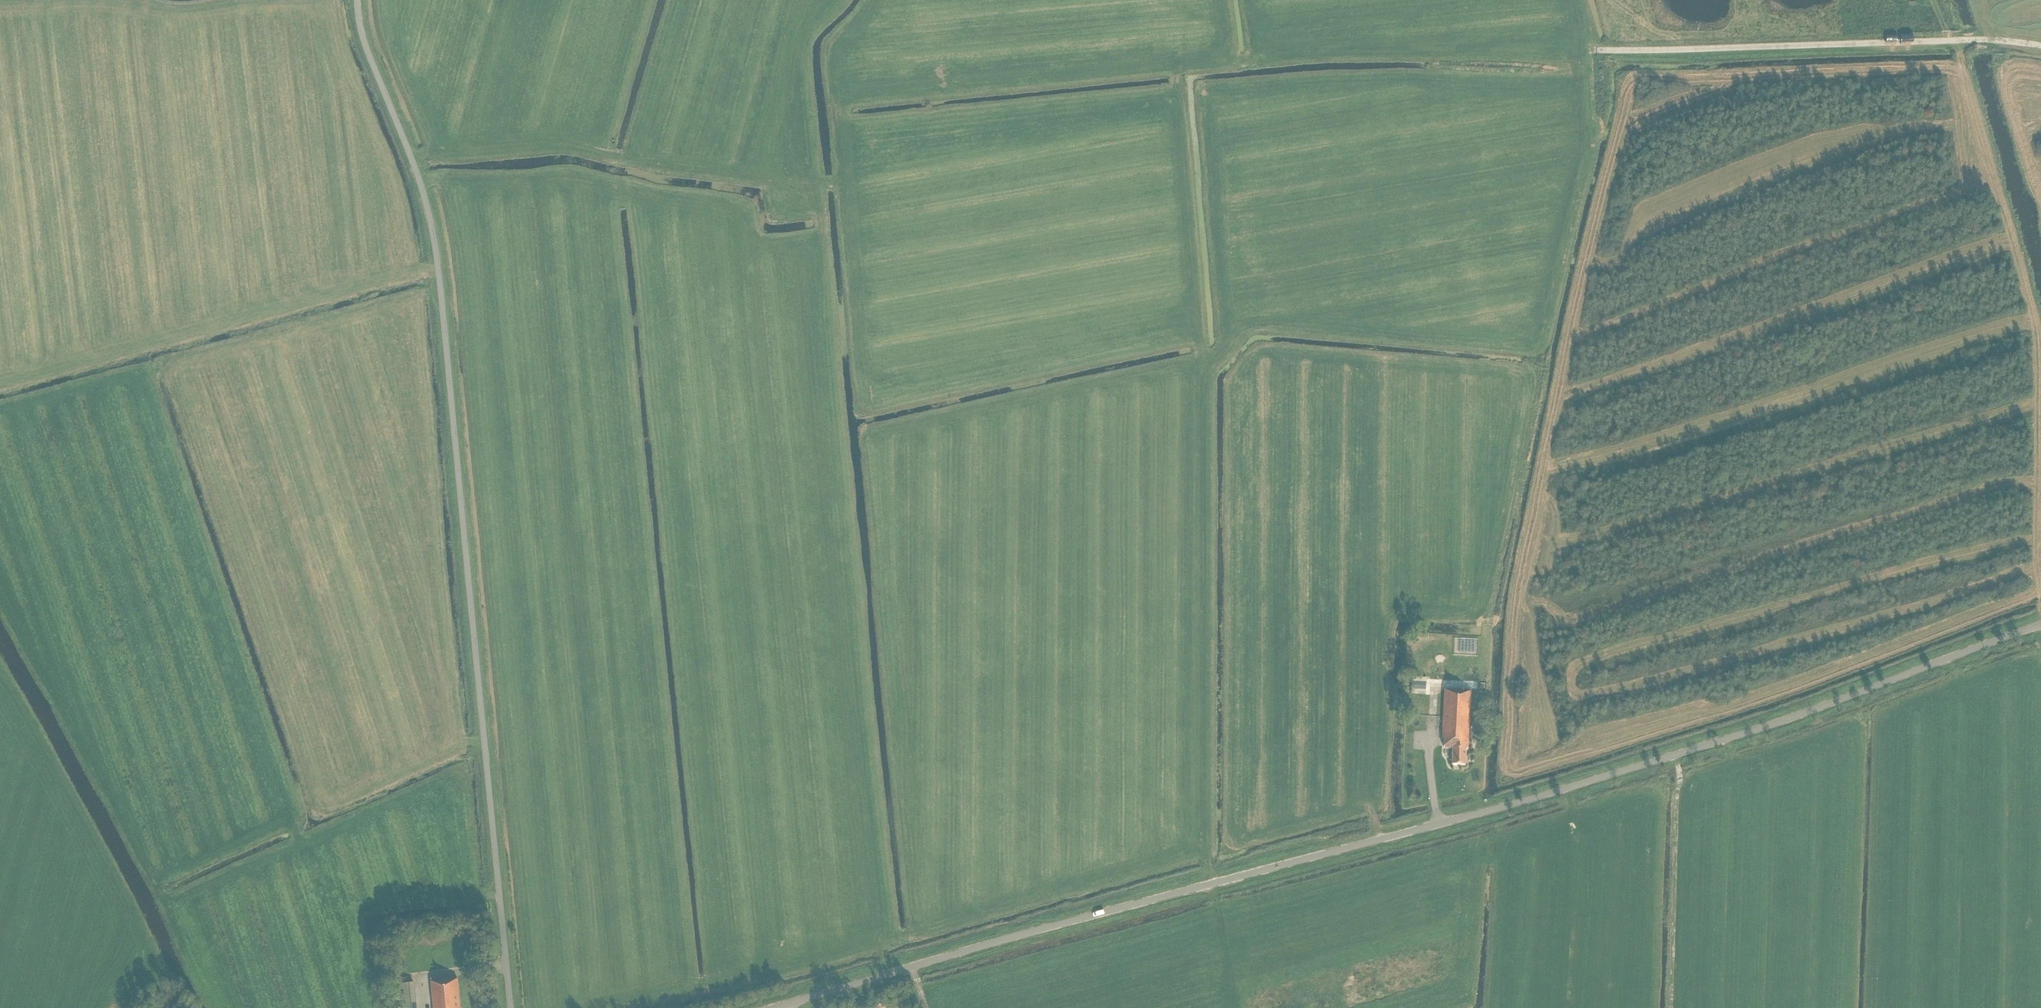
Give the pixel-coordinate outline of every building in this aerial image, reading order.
[(1425,682),(1412,682),(1411,689),(1425,690),(1425,682)] [(1468,750),(1471,691),(1444,690),(1442,738),(1444,738),(1444,748),(1453,749),(1452,765),(1465,766),(1466,749),(1468,750)] [(457,978),(431,981),(434,1007),(460,1007),(457,978)] [(414,983),(397,984),(399,1007),(417,1007),(414,983)]
